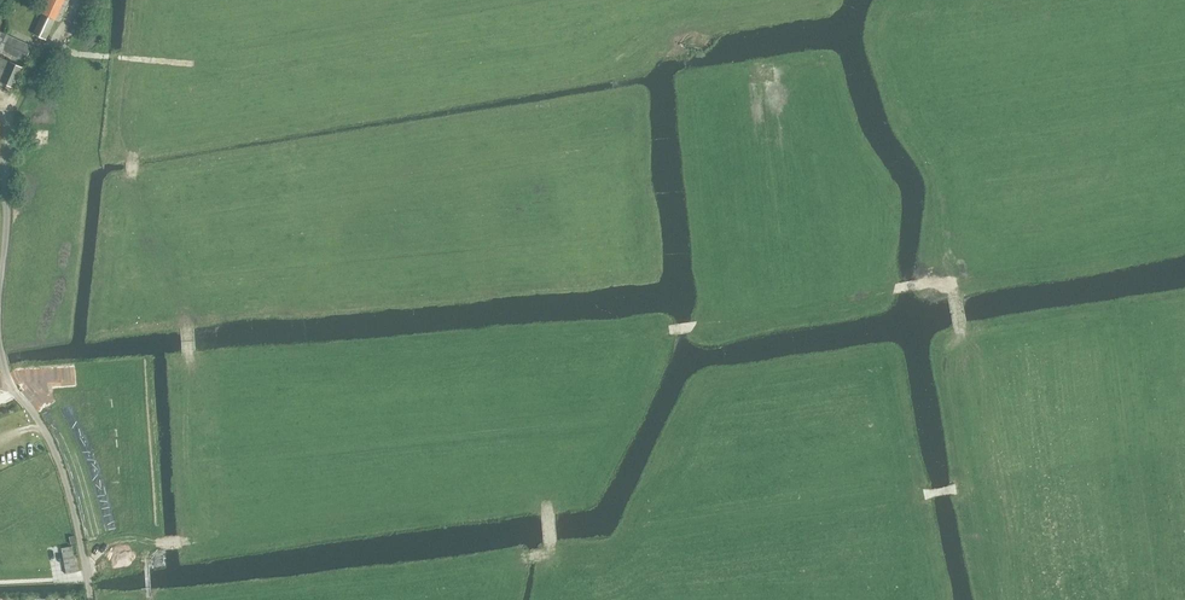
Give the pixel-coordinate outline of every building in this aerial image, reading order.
[(33,33),(46,39),(55,20),(59,22),(69,0),(48,0),(33,33)] [(12,54),(23,59),(25,60),(32,46),(0,31),(0,49),(12,54)] [(23,67),(20,66),(9,61),(0,56),(0,80),(14,87),(23,67)] [(0,475),(0,484),(19,476),(15,468),(0,475)] [(72,547),(61,549),(65,575),(76,573),(72,547)]
